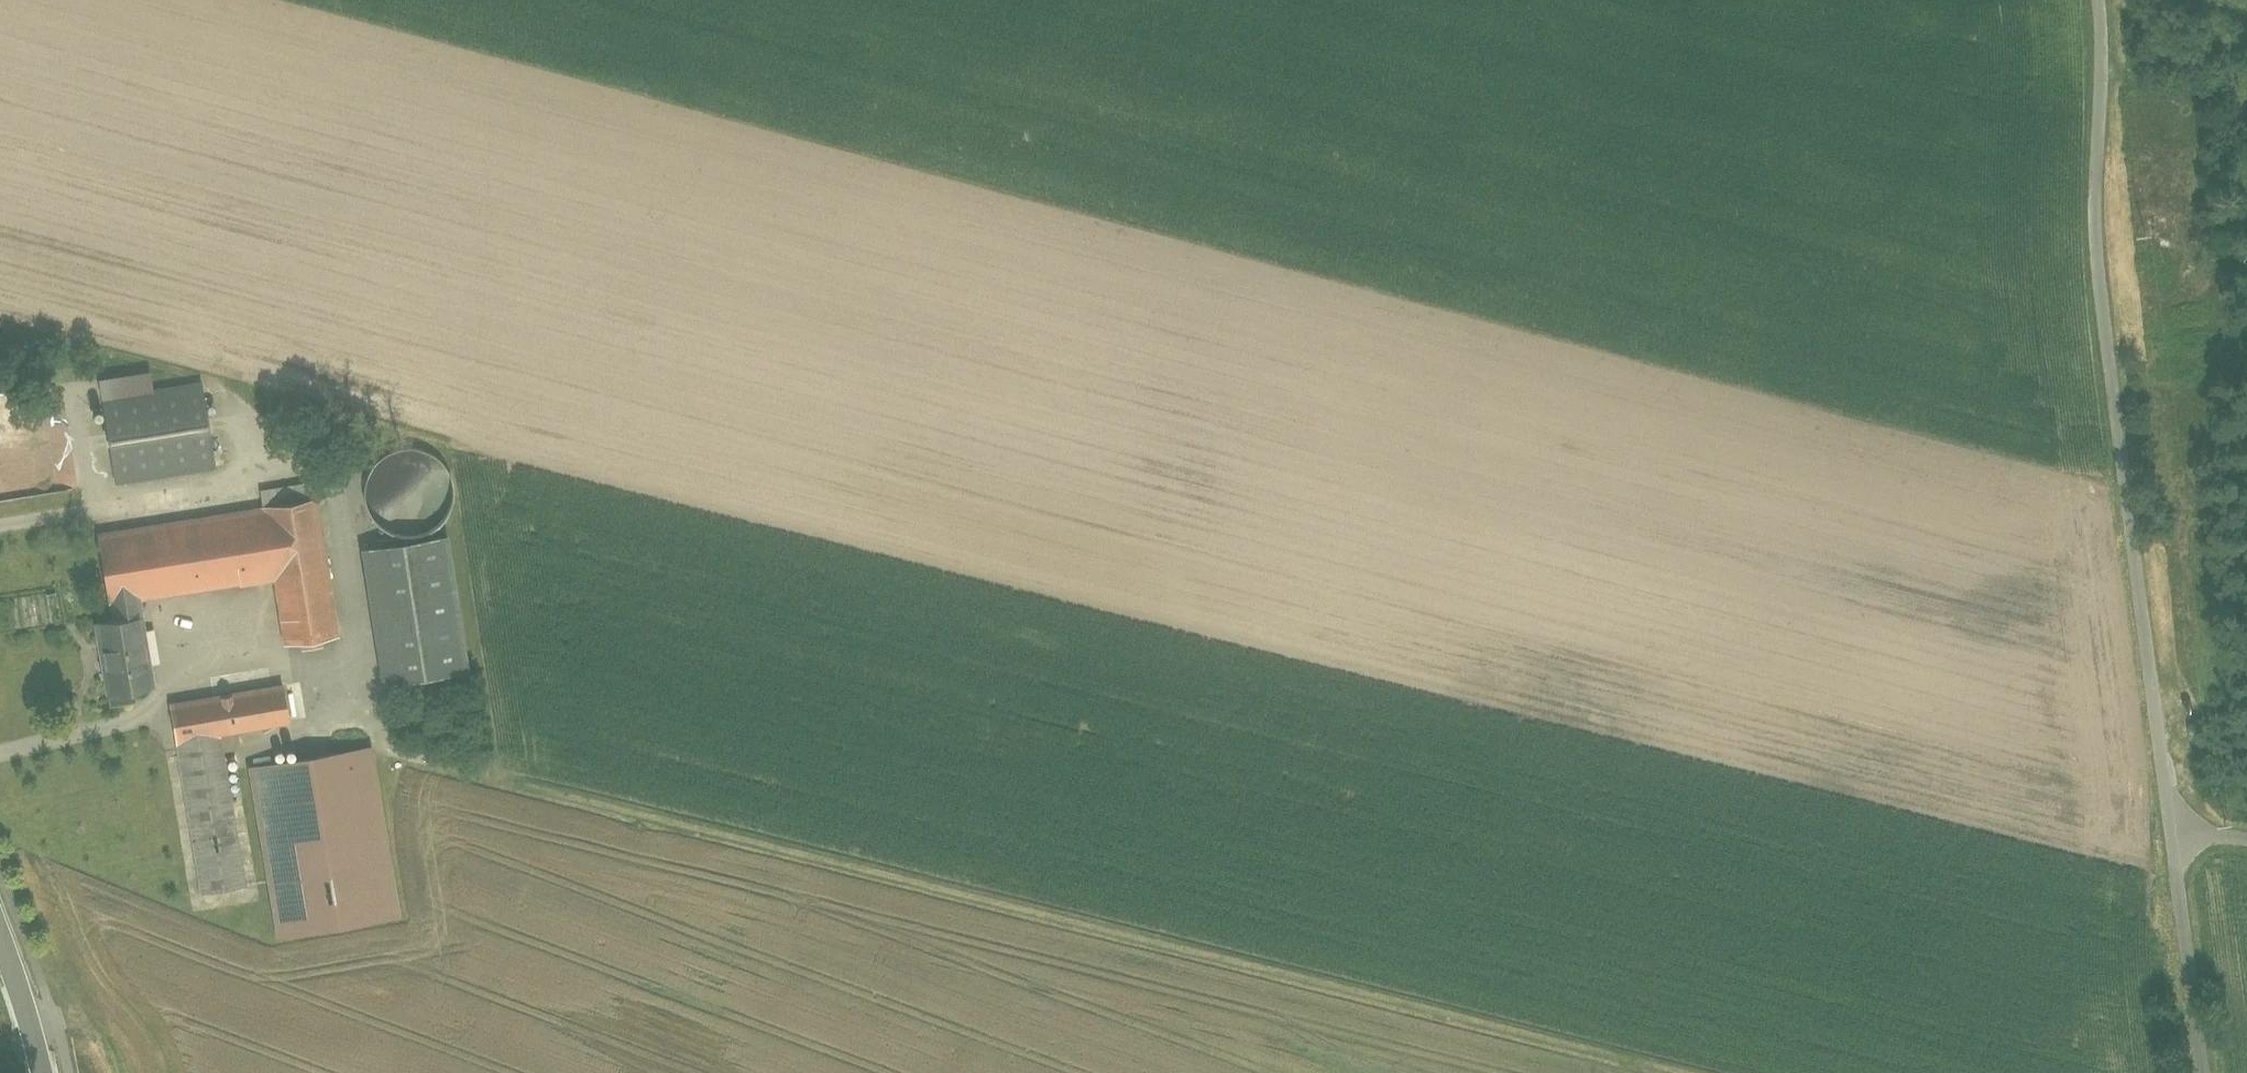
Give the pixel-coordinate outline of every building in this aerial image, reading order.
[(93,401),(108,490),(209,473),(195,385),(93,401)] [(443,480),(432,465),(418,456),(400,454),(385,458),(370,469),(362,483),(359,501),(364,517),(374,531),(388,539),(406,541),(422,537),(436,527),(445,511),(447,495),(443,480)] [(336,644),(324,574),(313,503),(310,484),(252,493),(255,512),(90,538),(104,626),(88,629),(100,705),(144,698),(132,622),(139,621),(136,604),(266,583),(277,654),(336,644)] [(444,540),(355,554),(376,691),(465,677),(444,540)] [(277,689),(164,708),(196,899),(243,891),(217,740),(284,728),(277,689)] [(368,753),(240,775),(269,943),(397,921),(368,753)]
